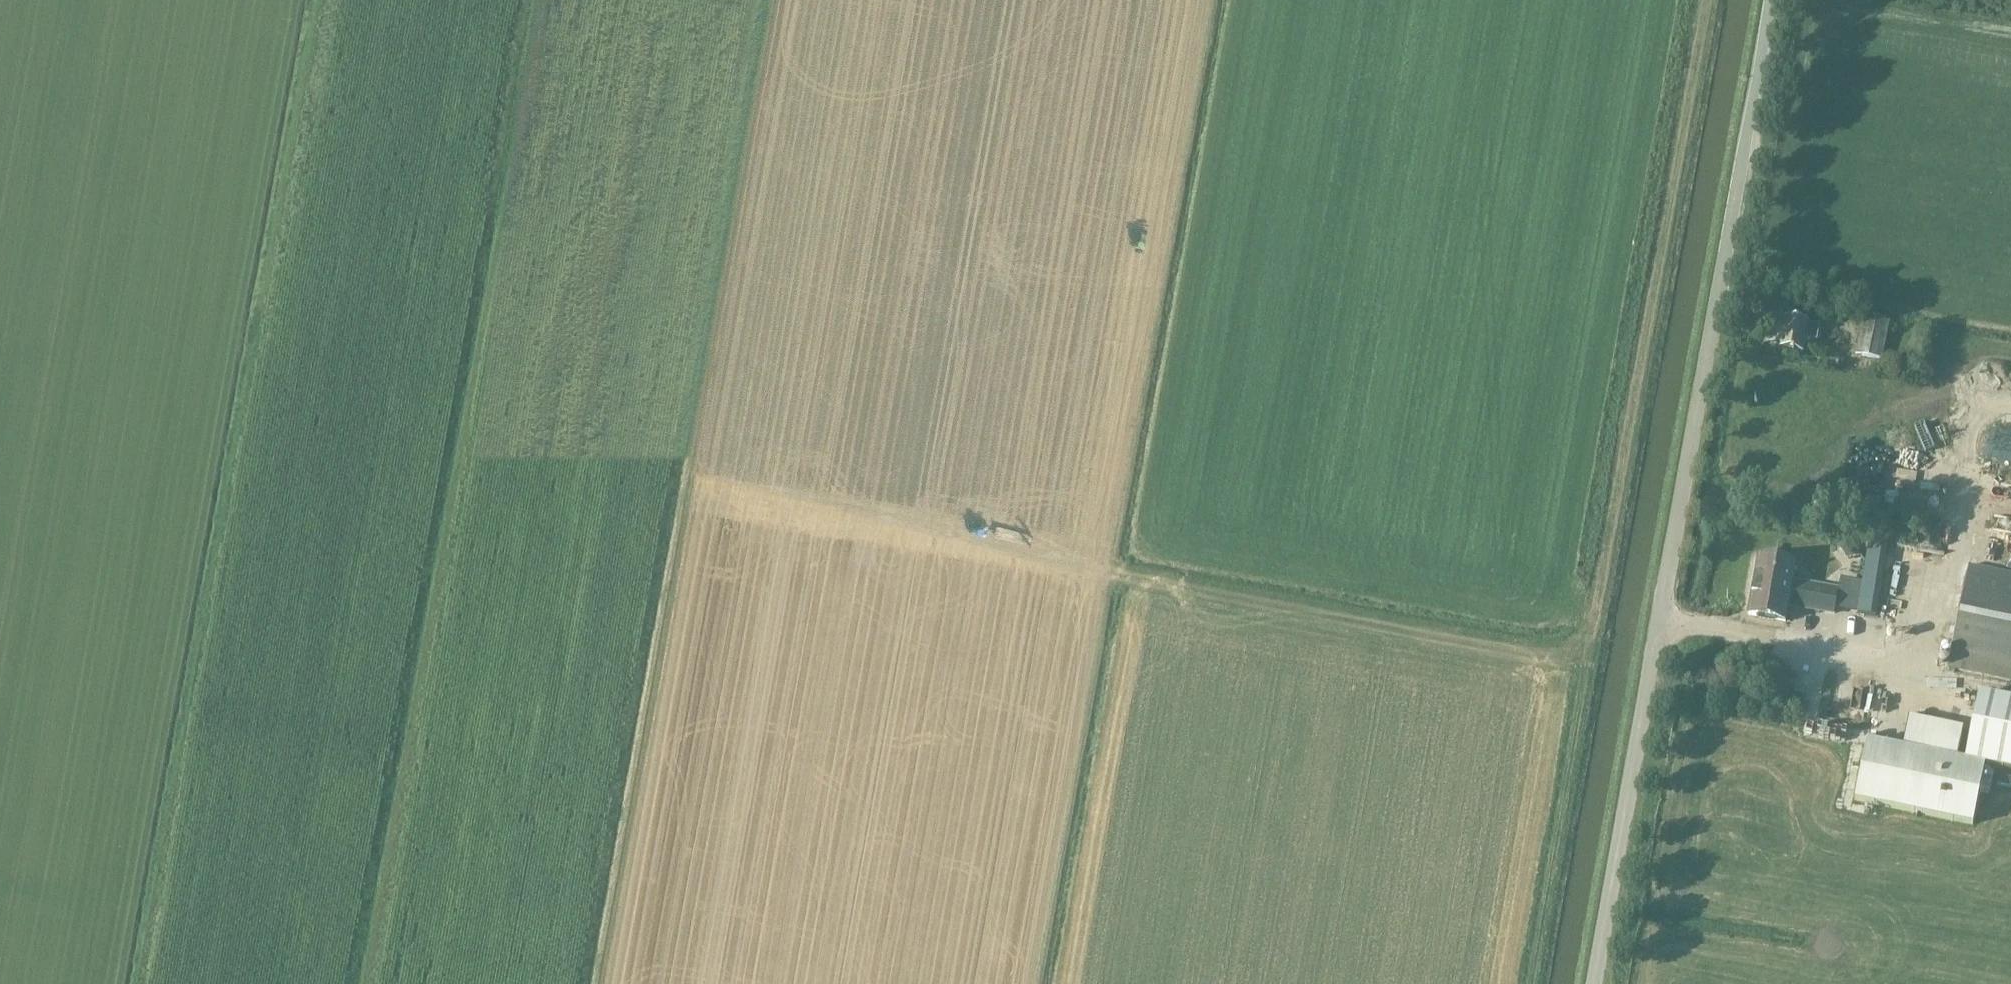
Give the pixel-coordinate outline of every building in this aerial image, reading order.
[(1890,321),(1876,319),(1863,317),(1855,356),(1881,360),(1890,321)] [(1819,326),(1808,324),(1784,319),(1778,348),(1803,352),(1805,340),(1816,341),(1819,326)] [(2008,444),(1994,439),(1970,502),(1985,507),(2008,444)] [(1901,485),(1899,496),(1926,500),(1927,489),(1901,485)] [(1861,581),(1856,613),(1875,616),(1886,542),(1868,539),(1861,581)] [(1759,558),(1748,614),(1785,621),(1788,604),(1792,580),(1795,565),(1759,558)] [(1968,565),(1947,668),(2010,681),(2010,574),(1968,565)] [(1806,583),(1802,607),(1834,612),(1838,589),(1806,583)] [(1866,741),(1854,800),(1973,824),(1985,765),(2010,770),(2010,700),(1978,693),(1964,761),(1866,741)]
